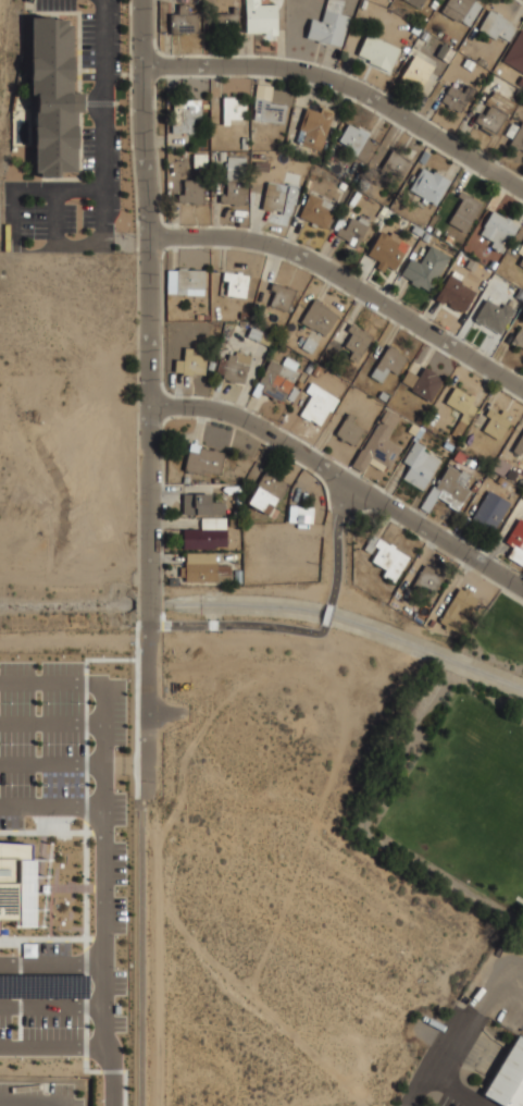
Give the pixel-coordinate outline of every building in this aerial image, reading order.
[(246,33),(245,0),(259,0),(259,4),(276,4),(277,35),(265,35),(265,33),(246,33)] [(321,21),(326,0),(344,0),(340,14),(348,16),(340,47),(326,42),(325,45),(317,42),(317,41),(306,38),(311,19),(321,21)] [(420,9),(404,0),(425,0),(420,9)] [(429,5),(433,0),(437,0),(439,1),(435,9),(429,5)] [(439,11),(447,0),(473,0),(461,21),(460,22),(458,20),(456,22),(439,11)] [(482,5),(469,26),(461,21),(473,0),(482,5)] [(369,2),(375,4),(372,12),(365,10),(369,2)] [(178,4),(187,4),(187,13),(198,13),(198,32),(179,33),(179,35),(171,35),(171,13),(178,13),(178,4)] [(233,7),(238,7),(238,32),(215,32),(215,13),(233,13),(233,7)] [(489,10),(496,14),(497,12),(501,15),(511,22),(511,23),(518,27),(509,42),(498,36),(503,28),(501,28),(495,39),(478,29),(489,10)] [(34,19),(34,93),(38,94),(37,175),(83,175),(83,93),(77,93),(77,19),(34,19)] [(521,28),(522,30),(522,73),(502,61),(521,28)] [(424,30),(429,35),(425,41),(420,38),(424,30)] [(357,54),(366,33),(400,48),(389,72),(368,62),(369,60),(357,54)] [(445,33),(450,36),(447,42),(441,38),(445,33)] [(441,44),(454,51),(447,63),(435,56),(441,44)] [(414,54),(434,66),(420,90),(400,78),(414,54)] [(480,57),(486,60),(483,65),(476,62),(480,57)] [(466,58),(474,63),(470,71),(462,65),(466,58)] [(257,84),(272,86),(271,100),(263,99),(254,98),(257,84)] [(450,85),(463,93),(468,84),(476,89),(470,100),(468,99),(460,112),(458,111),(452,108),(451,110),(446,107),(447,105),(440,101),(450,85)] [(484,103),(487,98),(493,95),(495,90),(513,102),(495,134),(494,133),(491,136),(480,128),(481,125),(473,121),(476,115),(477,115),(480,112),(484,114),(489,107),(484,103)] [(223,97),(234,97),(234,99),(246,99),(246,120),(229,120),(228,124),(223,124),(223,97)] [(254,98),(263,99),(263,100),(270,101),(269,102),(286,105),(284,124),(253,120),(254,109),(252,109),(254,98)] [(200,99),(201,119),(192,119),(194,134),(187,134),(187,133),(172,133),(172,114),(173,114),(173,106),(175,106),(174,100),(200,99)] [(306,108),(320,112),(322,107),(334,111),(321,150),(301,144),(306,132),(299,130),(306,108)] [(511,122),(518,126),(511,138),(505,134),(511,122)] [(522,122),(522,152),(519,149),(518,150),(509,145),(522,122)] [(348,124),(359,130),(360,128),(369,134),(366,136),(379,144),(366,165),(349,155),(352,149),(338,140),(348,124)] [(393,148),(403,153),(402,156),(411,160),(401,179),(393,174),(390,179),(379,172),(393,148)] [(410,148),(416,151),(412,159),(406,156),(410,148)] [(423,150),(429,153),(424,164),(418,161),(423,150)] [(192,168),(194,153),(207,153),(207,168),(192,168)] [(227,156),(246,157),(244,204),(219,202),(220,195),(226,195),(226,182),(225,182),(227,156)] [(254,161),(269,162),(267,172),(253,171),(254,161)] [(422,168),(433,173),(434,171),(450,181),(435,205),(428,200),(426,205),(422,201),(424,198),(409,189),(422,168)] [(184,180),(203,180),(202,205),(192,205),(192,202),(177,202),(177,195),(184,195),(184,180)] [(266,181),(287,185),(288,183),(299,185),(295,205),(292,204),(291,212),(290,212),(289,216),(283,213),(282,214),(279,213),(279,211),(273,210),(272,212),(261,210),(266,181)] [(340,182),(347,185),(344,191),(338,187),(340,182)] [(460,191),(472,198),(473,197),(483,202),(465,233),(448,223),(462,199),(457,196),(460,191)] [(308,193),(336,205),(325,229),(316,225),(315,228),(310,225),(311,222),(298,217),(308,193)] [(212,195),(221,196),(220,210),(212,209),(212,195)] [(383,205),(388,208),(382,220),(375,216),(378,211),(379,211),(383,205)] [(493,210),(506,218),(507,217),(513,221),(512,223),(518,226),(501,253),(490,246),(493,242),(480,234),(484,228),(483,226),(493,210)] [(339,228),(344,230),(351,217),(357,220),(359,217),(369,222),(366,225),(369,226),(357,248),(347,243),(348,241),(335,234),(339,228)] [(414,224),(424,230),(420,236),(411,231),(414,224)] [(381,231),(389,235),(391,231),(402,237),(401,241),(409,245),(394,270),(384,263),(383,266),(373,260),(374,258),(366,254),(381,231)] [(425,232),(431,235),(426,242),(421,238),(425,232)] [(447,235),(453,238),(450,244),(445,241),(447,235)] [(429,245),(449,257),(428,292),(419,285),(418,287),(410,283),(411,281),(400,274),(410,257),(420,262),(429,245)] [(493,259),(498,262),(494,269),(488,266),(493,259)] [(167,270),(176,270),(176,269),(178,269),(178,268),(186,268),(186,270),(204,270),(203,295),(176,295),(176,294),(166,293),(167,270)] [(449,274),(450,274),(453,270),(462,275),(460,280),(461,281),(460,283),(475,292),(463,312),(458,309),(457,311),(448,307),(449,304),(445,300),(443,304),(435,299),(449,274)] [(223,271),(237,273),(237,272),(241,272),(241,274),(248,275),(246,297),(226,295),(227,281),(222,280),(223,271)] [(272,282),(285,287),(286,285),(296,290),(287,312),(269,305),(274,292),(269,290),(272,282)] [(519,288),(522,291),(522,302),(514,297),(519,288)] [(314,297),(322,302),(321,303),(329,307),(328,309),(337,316),(327,332),(327,331),(324,335),(312,329),(300,322),(314,297)] [(486,298),(501,308),(503,303),(514,309),(499,334),(484,324),(483,325),(475,321),(475,319),(474,318),(486,298)] [(264,308),(257,305),(254,311),(262,315),(264,308)] [(350,323),(362,330),(362,329),(366,331),(366,333),(372,336),(357,364),(348,358),(352,352),(344,346),(351,333),(346,330),(350,323)] [(521,324),(522,326),(522,348),(518,345),(516,347),(510,343),(521,324)] [(251,327),(272,336),(267,346),(247,336),(251,327)] [(302,334),(307,336),(302,344),(301,343),(300,346),(298,345),(300,342),(298,341),(300,336),(301,336),(302,334)] [(307,336),(317,343),(311,354),(300,347),(302,344),(307,336)] [(388,344),(398,349),(397,352),(407,358),(397,374),(388,369),(381,382),(370,376),(388,344)] [(175,359),(183,360),(184,347),(192,348),(191,355),(206,355),(204,374),(192,373),(192,376),(182,374),(182,372),(174,372),(175,359)] [(219,357),(227,359),(228,354),(235,355),(235,352),(251,356),(244,384),(234,381),(233,383),(227,382),(228,380),(222,379),(223,374),(215,372),(219,357)] [(270,359),(282,365),(282,364),(286,356),(299,362),(295,370),(299,372),(282,403),(276,400),(275,402),(271,400),(272,397),(260,391),(257,397),(250,394),(257,382),(258,382),(270,359)] [(209,360),(215,362),(213,370),(207,369),(209,360)] [(310,360),(314,365),(309,373),(303,370),(310,360)] [(316,365),(322,367),(316,376),(311,373),(316,365)] [(424,366),(435,372),(434,374),(443,380),(429,401),(410,390),(411,388),(419,377),(424,366)] [(401,381),(408,370),(419,377),(411,388),(401,381)] [(298,380),(303,383),(300,389),(295,385),(298,380)] [(311,382),(338,400),(332,411),(328,410),(320,426),(310,419),(309,421),(299,415),(311,395),(304,391),(311,382)] [(454,386),(469,395),(471,393),(476,396),(471,404),(476,407),(458,439),(450,434),(463,413),(446,403),(454,386)] [(292,388),(298,391),(292,402),(286,397),(292,388)] [(381,391),(388,395),(385,402),(377,396),(381,391)] [(489,407),(500,415),(501,414),(506,416),(505,418),(510,420),(499,440),(483,430),(490,418),(485,415),(489,407)] [(386,408),(400,417),(394,428),(383,422),(379,420),(386,408)] [(348,413),(356,417),(352,422),(364,429),(353,446),(345,441),(344,442),(339,440),(340,439),(334,434),(348,413)] [(351,466),(361,450),(362,448),(378,422),(382,423),(383,422),(394,428),(386,440),(401,447),(388,468),(385,466),(383,471),(369,463),(363,472),(351,466)] [(412,422),(419,427),(413,435),(407,431),(412,422)] [(420,426),(425,429),(416,443),(412,440),(420,426)] [(511,451),(522,431),(522,451),(519,456),(511,451)] [(402,462),(414,441),(425,446),(423,451),(439,460),(422,490),(402,478),(409,466),(402,462)] [(446,441),(456,447),(453,450),(452,448),(451,451),(443,446),(446,441)] [(189,443),(201,445),(200,447),(212,450),(212,447),(217,450),(217,452),(224,453),(219,475),(201,470),(201,474),(184,470),(189,443)] [(448,465),(460,472),(461,469),(471,475),(463,487),(470,490),(457,512),(447,505),(448,504),(436,496),(439,491),(434,488),(448,465)] [(509,468),(516,472),(512,480),(505,476),(509,468)] [(289,484),(265,470),(256,486),(257,487),(247,503),(267,515),(277,497),(281,500),(289,484)] [(499,476),(505,478),(501,484),(496,482),(499,476)] [(428,513),(420,507),(433,484),(441,490),(428,513)] [(488,490),(510,503),(493,531),(471,518),(488,490)] [(183,493),(210,493),(210,502),(224,502),(224,515),(183,515),(183,493)] [(289,505),(313,507),(312,524),(288,521),(289,505)] [(201,517),(226,517),(226,529),(200,529),(201,517)] [(520,518),(522,521),(522,564),(522,566),(507,556),(513,548),(505,542),(520,518)] [(226,529),(226,545),(214,545),(214,549),(183,549),(183,529),(200,529),(226,529)] [(372,534),(389,544),(390,543),(395,546),(394,548),(409,557),(394,582),(382,576),(385,569),(371,561),(378,549),(374,546),(370,553),(363,549),(372,534)] [(186,552),(215,553),(215,565),(229,565),(229,576),(217,576),(217,581),(185,581),(185,576),(179,576),(179,567),(185,567),(185,562),(186,562),(186,552)] [(424,565),(434,570),(435,568),(440,570),(438,575),(443,578),(429,600),(410,589),(424,565)] [(458,587),(462,590),(464,586),(473,591),(471,594),(477,599),(468,616),(458,611),(457,614),(468,620),(460,634),(449,627),(448,630),(444,628),(445,626),(438,622),(458,587)] [(17,920),(17,926),(36,926),(35,860),(32,860),(32,843),(0,841),(0,919),(17,920)] [(79,999),(0,999),(0,978),(79,979),(79,999)] [(515,1034),(522,1039),(522,1105),(505,1105),(482,1092),(515,1034)]
